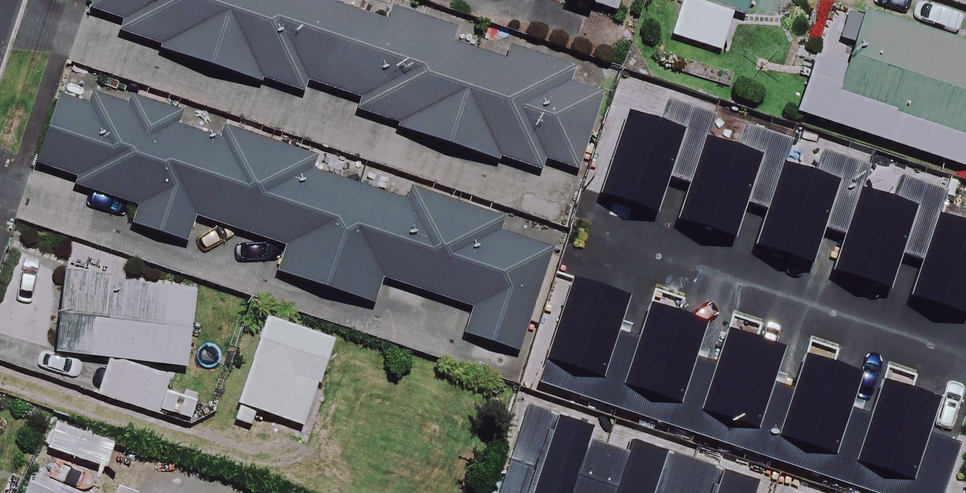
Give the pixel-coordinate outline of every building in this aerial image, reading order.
[(92,8),(127,20),(122,35),(301,96),(306,80),(362,99),(358,111),(574,185),(608,86),(392,11),(387,25),(330,5),(332,0),(95,0),(92,8)] [(615,11),(618,0),(581,0),(615,11)] [(673,35),(726,52),(740,10),(750,13),(754,0),(684,0),(673,35)] [(871,5),(854,58),(820,47),(799,112),(965,168),(965,37),(871,5)] [(679,226),(730,243),(743,204),(769,213),(756,252),(806,269),(819,229),(848,239),(835,278),(885,295),(898,255),(922,263),(909,303),(962,320),(965,310),(965,194),(642,87),(603,201),(651,217),(664,178),(692,187),(679,226)] [(94,90),(88,108),(60,99),(36,169),(141,204),(134,225),(187,242),(196,216),(291,247),(282,273),(374,304),(384,277),(477,308),(468,334),(518,351),(552,251),(497,233),(502,220),(413,190),(408,205),(311,172),(314,164),(94,90)] [(199,294),(72,270),(57,350),(108,360),(100,399),(163,411),(171,367),(185,370),(199,294)] [(879,380),(838,365),(844,347),(808,335),(802,353),(759,338),(764,324),(731,313),(726,327),(679,311),(684,297),(652,286),(647,300),(575,275),(540,379),(872,492),(948,492),(965,441),(965,409),(915,392),(922,373),(886,361),(879,380)] [(334,341),(265,317),(235,403),(304,427),(334,341)] [(529,401),(498,492),(800,492),(529,401)] [(32,483),(27,492),(54,492),(32,483)]
